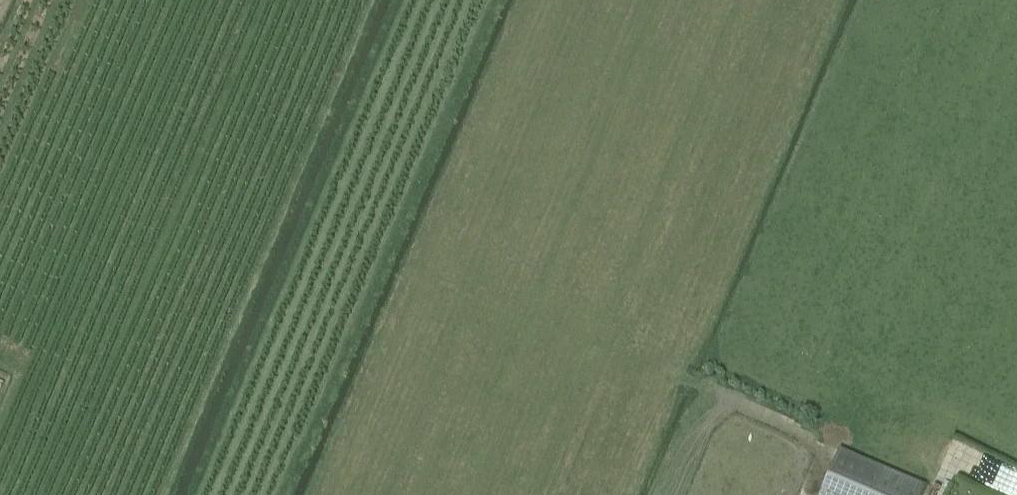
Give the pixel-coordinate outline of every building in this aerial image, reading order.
[(970,465),(973,448),(950,445),(945,472),(956,474),(957,463),(970,465)] [(924,487),(839,450),(819,494),(921,494),(924,487)] [(1013,494),(1016,494),(1016,470),(988,457),(985,463),(986,464),(979,479),(1013,494)]
